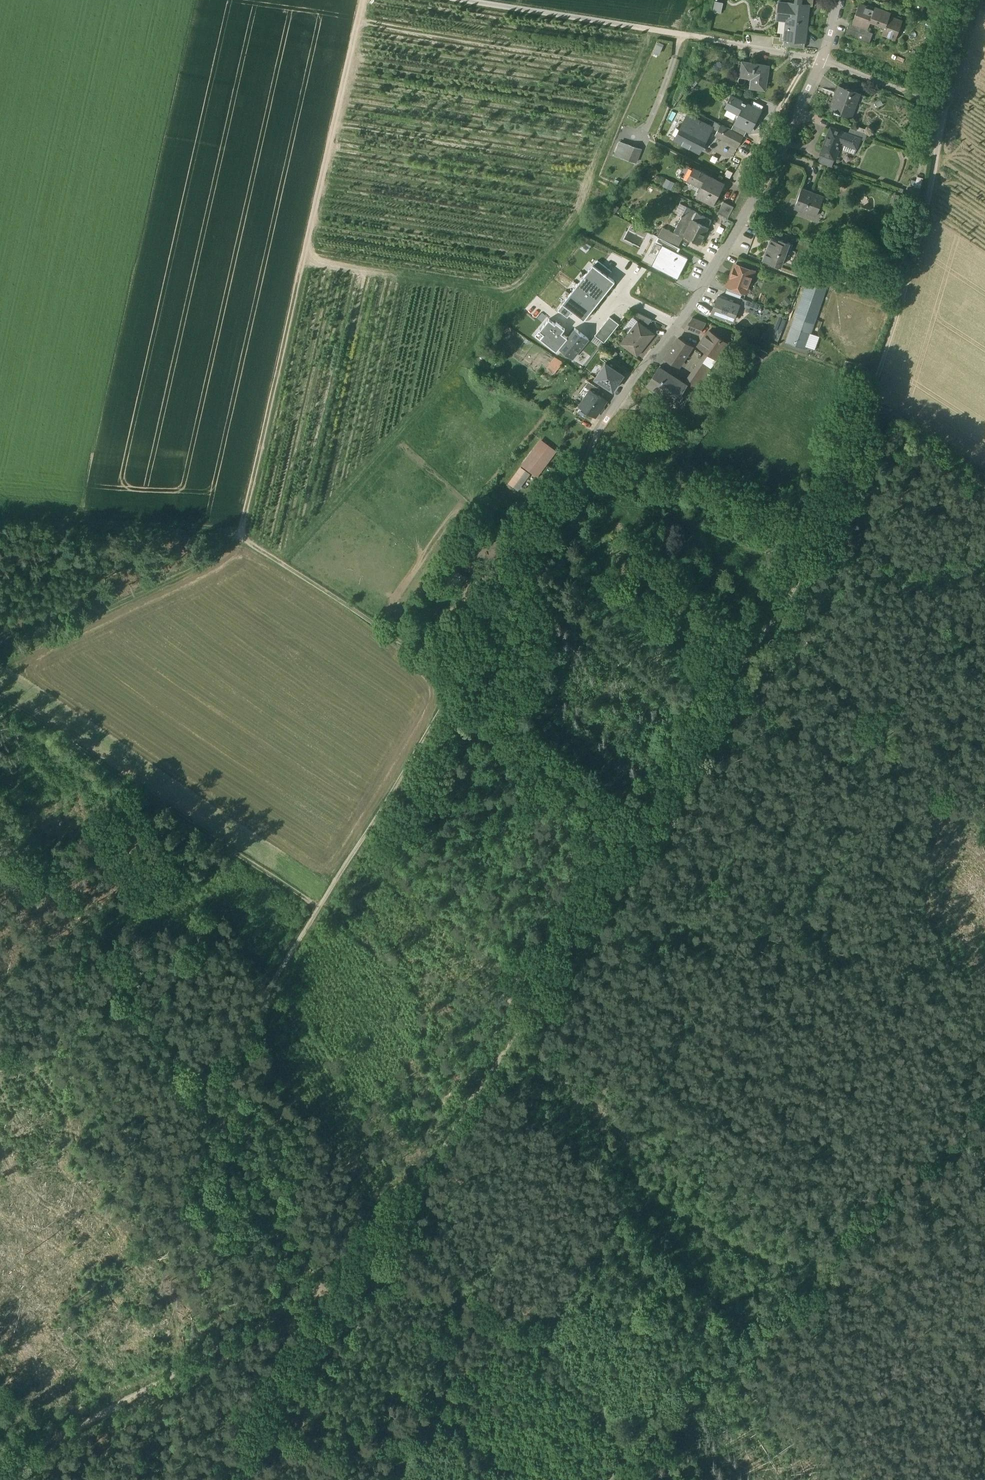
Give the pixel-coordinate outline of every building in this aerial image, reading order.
[(715,0),(714,9),(723,10),(724,1),(715,0)] [(803,41),(803,40),(805,20),(806,14),(808,14),(809,5),(809,4),(802,3),(802,0),(795,0),(794,2),(788,2),(779,1),(778,14),(783,14),(787,15),(784,38),(803,41)] [(882,34),(895,39),(902,22),(889,17),(891,14),(875,8),(874,9),(860,4),(852,23),(861,26),(867,29),(870,21),(885,26),(882,34)] [(782,19),(780,37),(784,38),(787,15),(783,14),(778,14),(776,13),(775,18),(782,19)] [(307,40),(311,19),(304,17),(300,38),(307,40)] [(845,36),(864,43),(865,41),(867,35),(859,32),(861,26),(852,23),(850,22),(848,28),(845,36)] [(772,43),(804,47),(805,40),(803,40),(803,41),(784,38),(780,37),(773,36),(772,43)] [(859,38),(857,44),(852,56),(876,65),(883,47),(865,41),(859,38)] [(752,86),(765,88),(767,78),(765,77),(767,65),(742,61),(740,74),(754,76),(752,86)] [(839,112),(847,115),(851,104),(854,105),(859,94),(837,86),(833,97),(835,98),(831,109),(834,110),(834,111),(839,113),(839,112)] [(734,123),(750,131),(754,123),(751,122),(758,109),(735,97),(730,107),(740,113),(734,123)] [(751,122),(754,123),(761,110),(758,109),(751,122)] [(674,140),(697,152),(705,136),(707,138),(712,128),(685,113),(684,117),(686,118),(674,140)] [(738,148),(743,137),(731,130),(721,125),(715,136),(738,148)] [(733,125),(731,130),(743,137),(746,132),(733,125)] [(860,138),(864,140),(867,134),(851,128),(849,133),(860,138)] [(821,153),(833,158),(839,141),(845,144),(856,148),(857,148),(860,138),(849,133),(837,129),(835,133),(829,131),(821,153)] [(615,155),(636,163),(641,149),(620,142),(615,155)] [(854,153),(856,148),(845,144),(843,149),(854,153)] [(818,161),(832,166),(835,158),(833,158),(821,153),(818,161)] [(697,170),(688,166),(682,177),(691,182),(693,180),(702,185),(701,187),(697,196),(712,204),(716,196),(714,195),(720,182),(697,170)] [(666,179),(662,187),(671,191),(675,183),(666,179)] [(736,199),(742,187),(732,181),(726,193),(736,199)] [(714,195),(716,196),(723,183),(720,182),(714,195)] [(794,207),(816,215),(820,206),(823,196),(802,187),(794,207)] [(902,206),(905,196),(895,193),(892,203),(902,206)] [(820,206),(825,207),(828,197),(823,196),(820,206)] [(718,213),(728,218),(734,206),(723,201),(718,213)] [(682,216),(687,207),(680,203),(675,213),(682,216)] [(683,237),(684,238),(685,235),(684,235),(696,211),(687,207),(682,216),(673,232),(683,237)] [(690,238),(699,243),(711,219),(696,211),(684,235),(685,235),(684,238),(689,240),(690,238)] [(665,240),(676,246),(678,247),(683,237),(673,232),(664,227),(659,237),(665,240)] [(665,240),(659,237),(658,236),(655,242),(662,245),(663,246),(664,243),(665,240)] [(763,259),(780,265),(787,247),(788,247),(790,242),(780,238),(779,241),(771,238),(763,259)] [(663,246),(673,251),(676,246),(665,240),(664,243),(663,246)] [(662,245),(655,242),(649,254),(656,258),(662,245)] [(652,265),(677,278),(687,258),(678,253),(673,251),(663,246),(662,245),(656,258),(652,265)] [(607,258),(616,265),(620,260),(611,253),(607,258)] [(616,265),(607,258),(602,263),(612,271),(616,265)] [(736,263),(749,268),(751,263),(738,258),(736,263)] [(597,260),(594,265),(608,276),(612,271),(597,260)] [(743,291),(745,292),(753,270),(749,268),(736,263),(728,286),(743,291)] [(594,265),(593,264),(585,274),(607,291),(615,281),(608,276),(594,265)] [(607,291),(585,274),(577,284),(599,301),(607,291)] [(661,283),(678,291),(680,286),(664,278),(661,283)] [(786,341),(805,348),(806,346),(810,333),(826,288),(807,281),(786,341)] [(599,301),(577,284),(570,294),(592,311),(599,301)] [(743,291),(728,286),(725,292),(740,297),(743,291)] [(592,311),(570,294),(562,304),(563,304),(572,312),(584,321),(592,311)] [(787,296),(782,300),(786,305),(791,301),(787,296)] [(726,318),(733,320),(739,305),(718,297),(712,312),(719,315),(719,317),(721,318),(722,319),(724,319),(725,318),(726,318)] [(741,305),(758,312),(760,305),(743,299),(741,305)] [(563,304),(558,311),(567,318),(572,312),(563,304)] [(639,323),(646,328),(652,320),(638,313),(634,318),(633,319),(639,323)] [(615,330),(619,325),(610,317),(606,322),(615,330)] [(633,319),(634,318),(633,317),(623,329),(629,334),(630,333),(631,333),(639,323),(633,319)] [(685,329),(699,334),(706,324),(692,318),(685,329)] [(549,319),(539,331),(543,335),(540,339),(556,352),(559,349),(558,349),(567,338),(561,334),(565,330),(557,323),(556,325),(549,319)] [(615,330),(606,322),(602,327),(611,334),(615,330)] [(621,344),(637,356),(654,335),(646,328),(639,323),(631,333),(630,333),(629,334),(621,344)] [(611,334),(602,327),(598,332),(608,339),(611,334)] [(559,349),(572,360),(589,340),(575,329),(567,338),(558,349),(559,349)] [(608,339),(598,332),(595,336),(604,344),(608,339)] [(708,353),(716,359),(726,344),(709,332),(698,347),(708,353)] [(819,336),(810,333),(806,346),(815,349),(819,336)] [(595,336),(591,341),(600,349),(604,344),(595,336)] [(665,359),(679,367),(692,348),(678,340),(665,359)] [(760,349),(757,356),(764,359),(767,353),(760,349)] [(708,353),(702,362),(685,385),(686,386),(685,388),(692,393),(710,368),(716,359),(708,353)] [(547,370),(554,375),(562,364),(555,359),(547,370)] [(605,363),(595,379),(612,391),(623,375),(605,363)] [(648,386),(674,403),(685,388),(686,386),(685,385),(660,369),(659,368),(648,386)] [(591,390),(597,394),(600,389),(588,381),(585,387),(591,390)] [(591,390),(580,407),(595,417),(606,401),(597,394),(591,390)] [(717,400),(713,406),(718,409),(722,403),(717,400)] [(509,485),(523,495),(552,456),(538,446),(509,485)]
